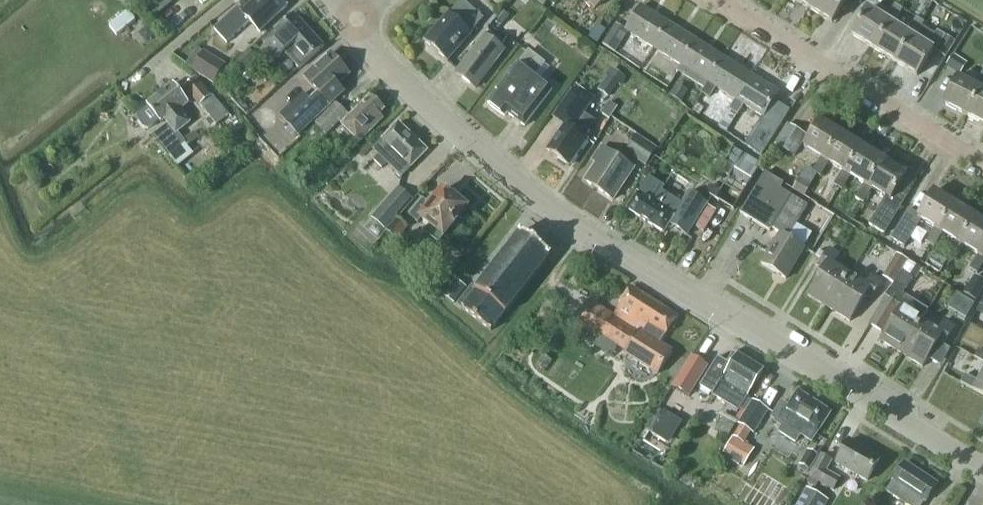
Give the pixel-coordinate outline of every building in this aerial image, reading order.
[(227,43),(251,22),(260,32),(287,7),(281,0),(255,0),(242,12),(238,8),(215,30),(227,43)] [(595,9),(607,0),(588,0),(595,9)] [(811,9),(816,0),(795,0),(811,9)] [(811,9),(832,23),(847,0),(816,0),(811,9)] [(483,19),(462,1),(450,15),(449,15),(425,42),(447,61),(471,34),(470,33),(483,19)] [(893,25),(903,10),(895,5),(885,20),(868,9),(852,35),(874,49),(890,23),(893,25)] [(626,31),(654,49),(669,24),(641,7),(626,31)] [(502,25),(509,17),(504,12),(496,21),(502,25)] [(324,47),(294,15),(278,30),(264,43),(279,59),(285,54),(299,70),(324,47)] [(915,38),(924,23),(917,18),(907,33),(893,25),(890,23),(874,49),(895,63),(912,36),(915,38)] [(597,44),(606,30),(597,24),(588,38),(597,44)] [(654,49),(681,66),(696,41),(669,24),(654,49)] [(895,63),(917,76),(933,51),(935,53),(946,36),(938,31),(928,47),(915,38),(912,36),(895,63)] [(615,53),(621,43),(608,35),(602,45),(615,53)] [(456,74),(476,88),(505,50),(502,48),(505,44),(501,41),(498,45),(485,36),(456,74)] [(947,36),(936,53),(945,58),(955,41),(947,36)] [(678,72),(705,89),(724,59),(696,41),(681,66),(682,66),(678,72)] [(524,127),(552,94),(535,79),(546,66),(531,53),(519,67),(519,66),(488,104),(505,117),(507,113),(524,127)] [(281,116),(299,136),(344,93),(338,86),(350,75),(331,54),(305,78),(318,92),(310,100),(305,93),(289,108),(290,108),(281,116)] [(953,55),(947,64),(959,72),(966,63),(953,55)] [(216,59),(204,78),(213,84),(226,65),(216,59)] [(715,87),(736,100),(751,76),(724,59),(705,89),(702,93),(709,97),(715,87)] [(967,117),(981,89),(982,90),(982,73),(976,86),(958,77),(944,105),(967,117)] [(608,97),(618,84),(607,76),(598,89),(608,97)] [(751,76),(736,100),(763,118),(779,93),(751,76)] [(185,87),(216,126),(229,116),(212,96),(211,97),(196,79),(185,87)] [(169,157),(185,143),(177,133),(190,123),(180,110),(189,103),(174,84),(147,106),(148,108),(138,116),(138,122),(143,128),(149,130),(159,122),(161,123),(165,120),(170,125),(154,138),(169,157)] [(681,103),(688,92),(676,85),(669,96),(681,103)] [(982,125),(982,90),(981,89),(967,117),(982,125)] [(547,151),(569,166),(587,140),(584,138),(595,123),(583,115),(591,104),(572,91),(553,118),(563,125),(558,133),(558,135),(547,151)] [(339,123),(342,126),(360,143),(383,119),(379,116),(384,110),(371,97),(355,113),(351,109),(346,114),(336,103),(315,125),(327,136),(339,123)] [(763,125),(776,133),(787,116),(774,108),(763,125)] [(220,132),(233,122),(229,116),(216,126),(220,132)] [(820,177),(829,163),(826,161),(842,135),(820,121),(804,148),(821,158),(812,172),(820,177)] [(775,145),(794,156),(807,135),(789,122),(775,145)] [(427,151),(398,124),(373,150),(379,156),(374,161),(382,169),(387,163),(402,178),(427,151)] [(625,153),(646,167),(658,149),(637,135),(625,153)] [(841,190),(850,176),(847,174),(864,148),(842,135),(826,161),(829,163),(842,171),(834,185),(841,190)] [(214,166),(224,158),(213,144),(203,152),(214,166)] [(863,204),(872,190),(869,188),(885,161),(864,148),(847,174),(850,176),(864,185),(855,199),(863,204)] [(597,164),(585,182),(613,201),(633,170),(602,149),(593,162),(597,164)] [(749,186),(762,165),(744,154),(731,175),(749,186)] [(869,188),(872,190),(885,198),(869,225),(884,234),(906,198),(896,192),(907,175),(885,161),(869,188)] [(786,279),(804,248),(796,243),(788,239),(800,220),(808,206),(780,190),(784,184),(765,173),(740,214),(770,232),(771,229),(780,234),(762,265),(786,279)] [(628,210),(664,233),(669,225),(687,236),(708,204),(689,192),(681,204),(662,192),(665,188),(648,177),(628,210)] [(804,197),(811,186),(799,178),(792,190),(804,197)] [(400,188),(378,212),(390,223),(412,198),(400,188)] [(419,224),(422,220),(431,227),(426,233),(438,243),(443,238),(444,239),(468,209),(444,190),(431,206),(423,200),(410,217),(419,224)] [(934,247),(943,233),(940,232),(956,205),(934,192),(919,216),(909,210),(891,239),(904,247),(921,220),(935,228),(926,243),(934,247)] [(42,217),(51,211),(44,202),(36,208),(42,217)] [(956,261),(964,247),(961,245),(978,218),(956,205),(940,232),(943,233),(956,242),(948,256),(956,261)] [(964,247),(978,255),(969,269),(977,274),(982,265),(982,222),(978,218),(961,245),(964,247)] [(398,220),(386,232),(396,240),(407,228),(398,220)] [(458,304),(463,308),(463,309),(491,331),(505,313),(506,314),(551,256),(521,232),(476,289),(472,286),(458,304)] [(807,296),(829,309),(850,275),(833,265),(839,255),(829,249),(818,267),(823,270),(807,296)] [(442,281),(455,265),(446,257),(432,273),(442,281)] [(882,277),(894,284),(902,272),(906,265),(894,258),(882,277)] [(911,277),(917,267),(908,262),(906,265),(902,272),(911,277)] [(576,289),(584,278),(573,270),(565,281),(576,289)] [(881,341),(902,354),(923,321),(906,311),(913,301),(902,295),(913,278),(911,277),(902,272),(894,284),(881,306),(897,315),(881,341)] [(850,275),(829,309),(850,322),(866,296),(871,299),(882,282),(872,276),(866,285),(850,275)] [(982,288),(982,282),(975,277),(965,294),(976,300),(982,288)] [(456,281),(444,297),(454,304),(466,288),(456,281)] [(660,345),(677,317),(631,288),(612,318),(592,305),(579,326),(599,339),(601,336),(627,352),(625,355),(657,375),(671,353),(660,345)] [(966,319),(974,305),(956,294),(947,308),(966,319)] [(923,321),(902,354),(923,368),(939,342),(944,345),(955,327),(945,321),(939,331),(923,321)] [(982,363),(982,352),(979,350),(974,358),(982,363)] [(763,371),(734,353),(731,357),(731,358),(727,364),(718,358),(708,375),(701,387),(739,410),(751,390),(752,390),(763,371)] [(689,397),(708,366),(692,357),(673,387),(689,397)] [(978,382),(965,376),(961,384),(982,395),(982,372),(978,382)] [(773,417),(779,421),(812,442),(831,413),(798,392),(786,409),(780,406),(773,417)] [(760,438),(766,427),(761,424),(769,411),(754,401),(752,400),(738,424),(743,427),(735,440),(733,439),(724,455),(744,467),(754,452),(745,447),(753,434),(760,438)] [(683,425),(665,413),(651,435),(670,446),(683,425)] [(728,438),(738,422),(725,414),(715,430),(728,438)] [(836,464),(868,481),(880,459),(849,441),(836,464)] [(810,471),(818,458),(810,453),(802,466),(810,471)] [(821,454),(808,476),(833,491),(840,480),(826,471),(832,461),(821,454)] [(937,485),(905,463),(893,481),(894,482),(887,492),(906,504),(922,504),(924,502),(925,503),(937,485)] [(807,489),(798,504),(825,504),(828,501),(807,489)]
